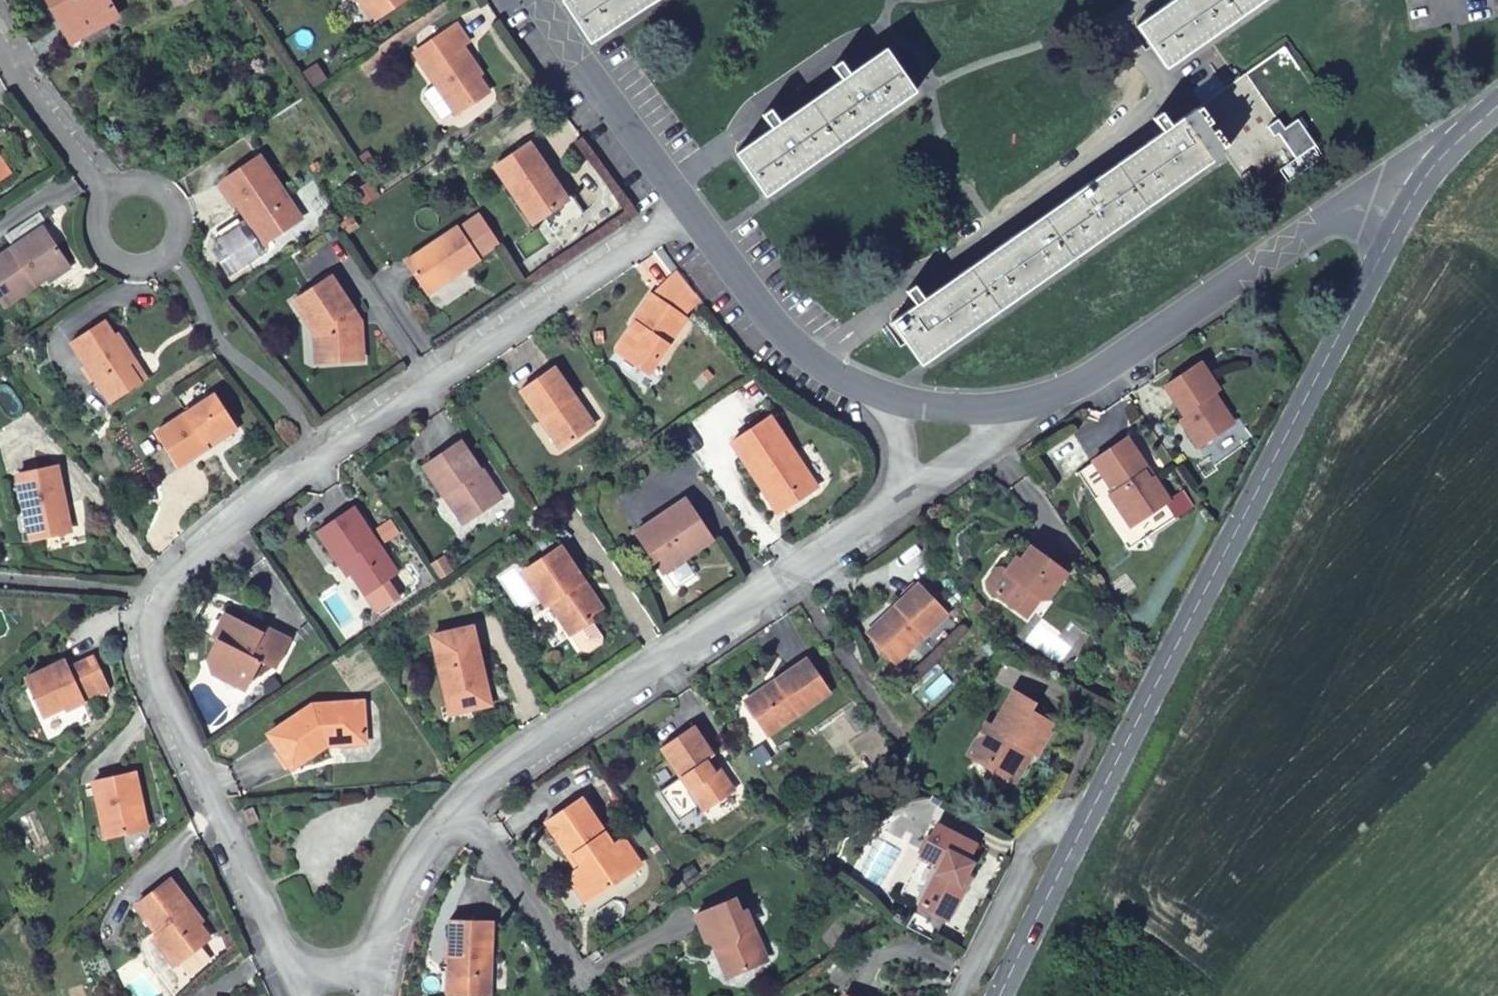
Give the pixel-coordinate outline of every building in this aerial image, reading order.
[(64,32),(66,37),(71,46),(122,19),(111,0),(46,0),(64,32)] [(195,0),(170,0),(176,10),(195,0)] [(369,17),(394,0),(357,0),(369,17)] [(585,30),(591,40),(599,35),(652,0),(564,0),(585,30)] [(1136,25),(1165,68),(1240,16),(1228,0),(1172,0),(1136,25)] [(1240,16),(1263,0),(1228,0),(1240,16)] [(412,49),(454,109),(486,86),(470,64),(474,61),(459,40),(465,36),(454,19),(412,49)] [(1246,75),(1195,111),(1223,152),(1251,191),(1281,170),(1289,182),(1324,156),(1300,119),(1287,128),(1280,119),(1319,92),(1287,46),(1246,75)] [(885,48),(810,100),(839,142),(914,90),(885,48)] [(810,100),(736,151),(766,193),(839,142),(810,100)] [(1195,111),(1115,165),(1144,206),(1223,152),(1195,111)] [(546,169),(526,139),(491,162),(528,219),(538,212),(549,230),(579,210),(568,193),(560,199),(543,171),(546,169)] [(271,247),(265,239),(297,218),(257,156),(218,181),(242,219),(209,240),(208,250),(225,276),(271,247)] [(1115,165),(1042,215),(1071,257),(1144,206),(1115,165)] [(1042,215),(968,266),(997,308),(1071,257),(1042,215)] [(457,224),(404,260),(428,297),(482,261),(457,224)] [(44,236),(0,263),(0,307),(3,311),(33,293),(66,272),(44,236)] [(890,320),(919,362),(997,308),(968,266),(890,320)] [(682,315),(698,295),(675,268),(653,294),(652,294),(633,321),(634,322),(615,350),(646,373),(685,317),(682,315)] [(292,302),(310,328),(318,340),(320,359),(360,355),(357,317),(351,318),(350,313),(353,310),(328,275),(292,302)] [(3,311),(0,313),(0,318),(6,327),(41,306),(33,293),(3,311)] [(116,336),(106,323),(71,346),(111,405),(144,383),(132,366),(139,362),(120,334),(116,336)] [(318,340),(310,328),(313,360),(320,359),(318,340)] [(1199,362),(1163,386),(1184,416),(1190,423),(1185,427),(1198,446),(1233,422),(1212,393),(1217,389),(1199,362)] [(544,414),(563,444),(592,424),(552,366),(519,388),(538,417),(544,414)] [(200,444),(231,425),(210,394),(150,430),(173,468),(204,449),(200,444)] [(558,448),(563,444),(544,414),(538,417),(558,448)] [(1184,416),(1180,419),(1185,427),(1190,423),(1184,416)] [(814,489),(766,418),(727,443),(756,486),(763,489),(779,512),(814,489)] [(1126,438),(1092,461),(1115,492),(1111,495),(1123,512),(1129,507),(1139,522),(1171,499),(1155,477),(1151,479),(1144,468),(1147,466),(1126,438)] [(447,491),(467,520),(500,498),(478,466),(475,468),(459,443),(422,467),(441,495),(447,491)] [(1155,477),(1147,466),(1144,468),(1151,479),(1155,477)] [(57,475),(17,485),(30,548),(67,542),(60,514),(65,513),(57,475)] [(461,525),(467,520),(447,491),(441,495),(461,525)] [(709,539),(683,500),(634,532),(656,566),(679,551),(683,557),(709,539)] [(1129,507),(1123,512),(1133,526),(1139,522),(1129,507)] [(357,516),(352,514),(317,536),(364,604),(366,603),(386,590),(400,580),(357,516)] [(558,545),(521,568),(562,633),(587,616),(586,614),(597,606),(558,545)] [(1029,587),(1041,595),(1051,595),(1067,570),(1032,546),(1023,559),(1018,555),(1008,569),(1005,567),(998,567),(990,579),(991,588),(1015,605),(1029,587)] [(896,609),(868,636),(895,664),(945,616),(916,586),(894,607),(896,609)] [(1036,602),(1041,595),(1029,587),(1015,605),(1027,613),(1036,602)] [(386,590),(366,603),(376,619),(397,606),(386,590)] [(598,634),(587,616),(562,633),(573,650),(580,651),(597,641),(598,634)] [(264,639),(230,621),(222,632),(234,638),(229,648),(221,644),(212,661),(220,681),(250,696),(266,668),(280,676),(295,649),(266,635),(264,639)] [(474,626),(435,636),(453,709),(473,703),(475,710),(495,706),(474,626)] [(766,687),(749,698),(760,714),(772,733),(829,694),(805,660),(774,681),(776,685),(771,689),(766,687)] [(64,669),(31,686),(36,698),(31,701),(43,723),(65,712),(67,717),(107,697),(91,665),(67,677),(64,669)] [(999,765),(1025,780),(1038,759),(1043,745),(1053,749),(1064,716),(1038,707),(1040,700),(1017,691),(999,736),(990,731),(973,761),(994,774),(999,765)] [(293,771),(326,749),(325,740),(367,736),(364,703),(314,706),(270,739),(293,771)] [(700,810),(704,816),(723,805),(719,798),(731,790),(721,774),(716,777),(707,763),(712,760),(716,758),(697,729),(662,752),(681,781),(660,795),(679,824),(700,810)] [(325,740),(326,749),(368,745),(367,736),(325,740)] [(707,763),(716,777),(721,774),(712,760),(707,763)] [(994,774),(1020,789),(1025,780),(999,765),(994,774)] [(149,835),(136,779),(93,789),(107,845),(149,835)] [(719,798),(723,805),(736,797),(731,790),(719,798)] [(615,869),(634,856),(626,844),(617,842),(613,845),(582,800),(547,824),(570,859),(575,857),(582,867),(575,872),(575,887),(586,903),(621,878),(615,869)] [(262,826),(253,808),(243,812),(250,831),(262,826)] [(963,865),(968,852),(926,835),(895,904),(942,924),(957,891),(955,889),(965,866),(963,865)] [(641,866),(634,856),(615,869),(621,878),(641,866)] [(173,885),(137,913),(168,952),(162,957),(175,974),(214,946),(194,923),(199,919),(173,885)] [(747,962),(765,954),(749,913),(742,917),(736,902),(698,920),(708,942),(725,953),(720,962),(729,982),(752,972),(747,962)] [(452,922),(452,967),(453,967),(459,967),(458,994),(493,995),(494,922),(452,922)] [(159,941),(153,946),(162,957),(168,952),(159,941)] [(770,964),(765,954),(747,962),(752,972),(770,964)] [(453,967),(452,967),(446,967),(445,994),(451,994),(458,994),(459,967),(453,967)]
